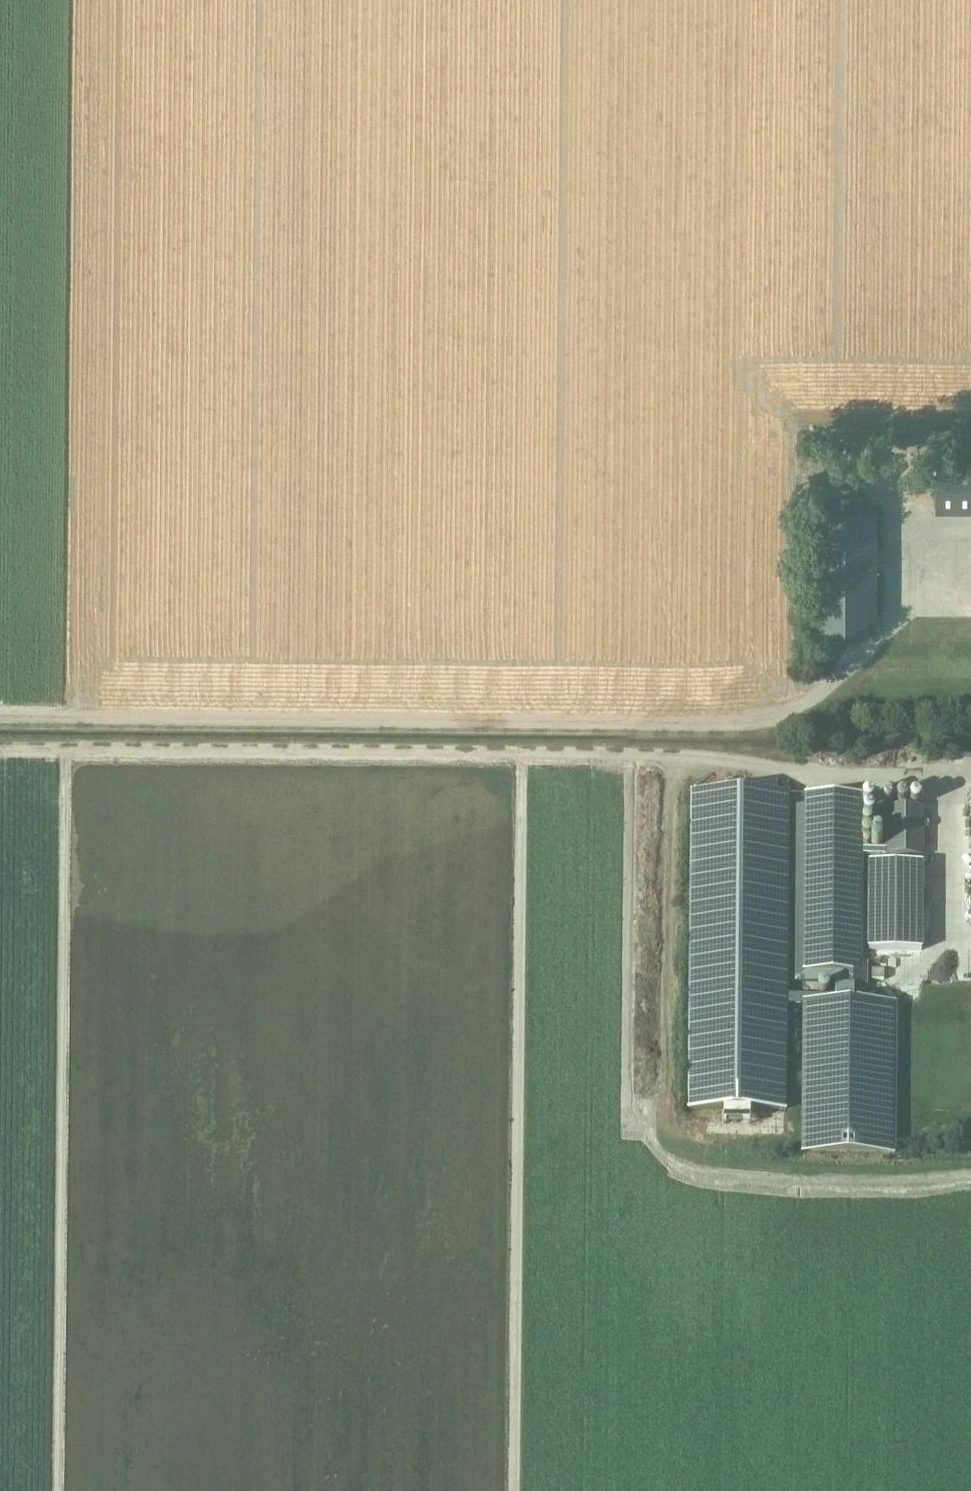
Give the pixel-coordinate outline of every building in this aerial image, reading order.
[(936,457),(935,510),(970,510),(970,458),(936,457)] [(813,506),(812,633),(874,633),(874,506),(849,506),(849,497),(839,497),(839,506),(813,506)] [(957,616),(970,617),(970,591),(960,591),(957,616)] [(726,1109),(736,1109),(788,1109),(790,791),(690,790),(688,1109),(726,1109)] [(835,985),(835,1004),(801,1004),(801,1152),(893,1153),(893,1004),(858,1004),(860,855),(921,856),(921,807),(881,807),(880,849),(860,849),(861,794),(804,794),(804,806),(798,806),(796,971),(799,971),(798,980),(843,981),(843,985),(835,985)] [(869,863),(867,950),(919,951),(921,864),(869,863)] [(736,1109),(726,1109),(726,1122),(736,1122),(736,1109)]
